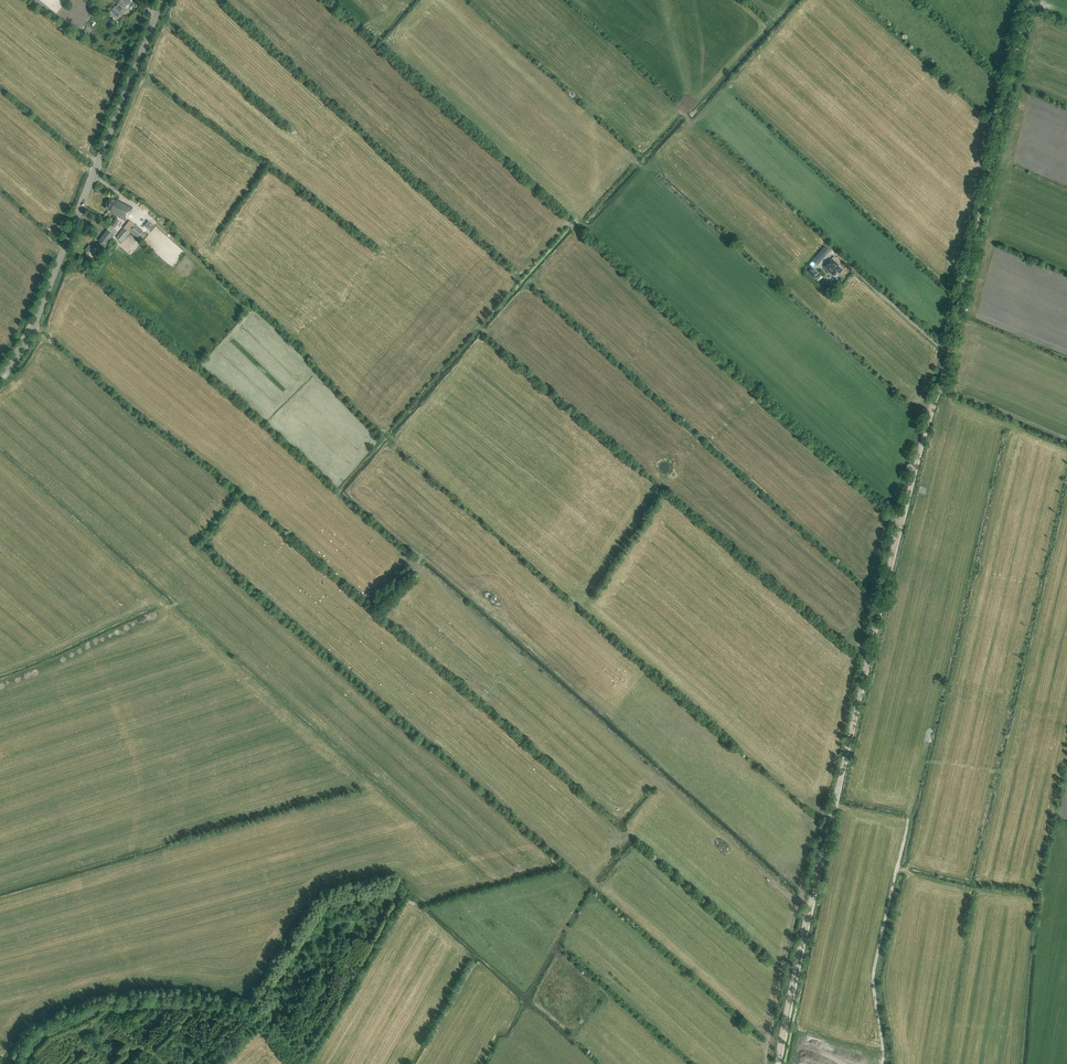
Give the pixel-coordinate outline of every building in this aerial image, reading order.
[(134,5),(130,1),(130,0),(113,0),(118,5),(116,7),(112,11),(118,16),(121,13),(121,12),(124,9),(126,11),(129,7),(131,9),(134,5)] [(116,200),(115,201),(110,198),(105,207),(110,210),(109,211),(112,213),(125,220),(132,208),(116,200)] [(122,242),(130,232),(141,240),(145,235),(142,232),(143,231),(130,220),(116,237),(122,242)] [(153,228),(150,226),(152,224),(148,220),(144,226),(151,231),(153,228)] [(117,231),(110,226),(107,230),(98,241),(106,246),(114,235),(117,231)] [(824,246),(811,260),(817,265),(829,251),(824,246)] [(87,255),(84,258),(94,265),(96,262),(87,255)] [(831,258),(823,267),(833,276),(837,271),(839,273),(842,270),(837,266),(838,265),(831,258)] [(811,266),(806,271),(812,277),(817,272),(811,266)] [(815,1049),(813,1056),(822,1059),(825,1053),(815,1049)]
